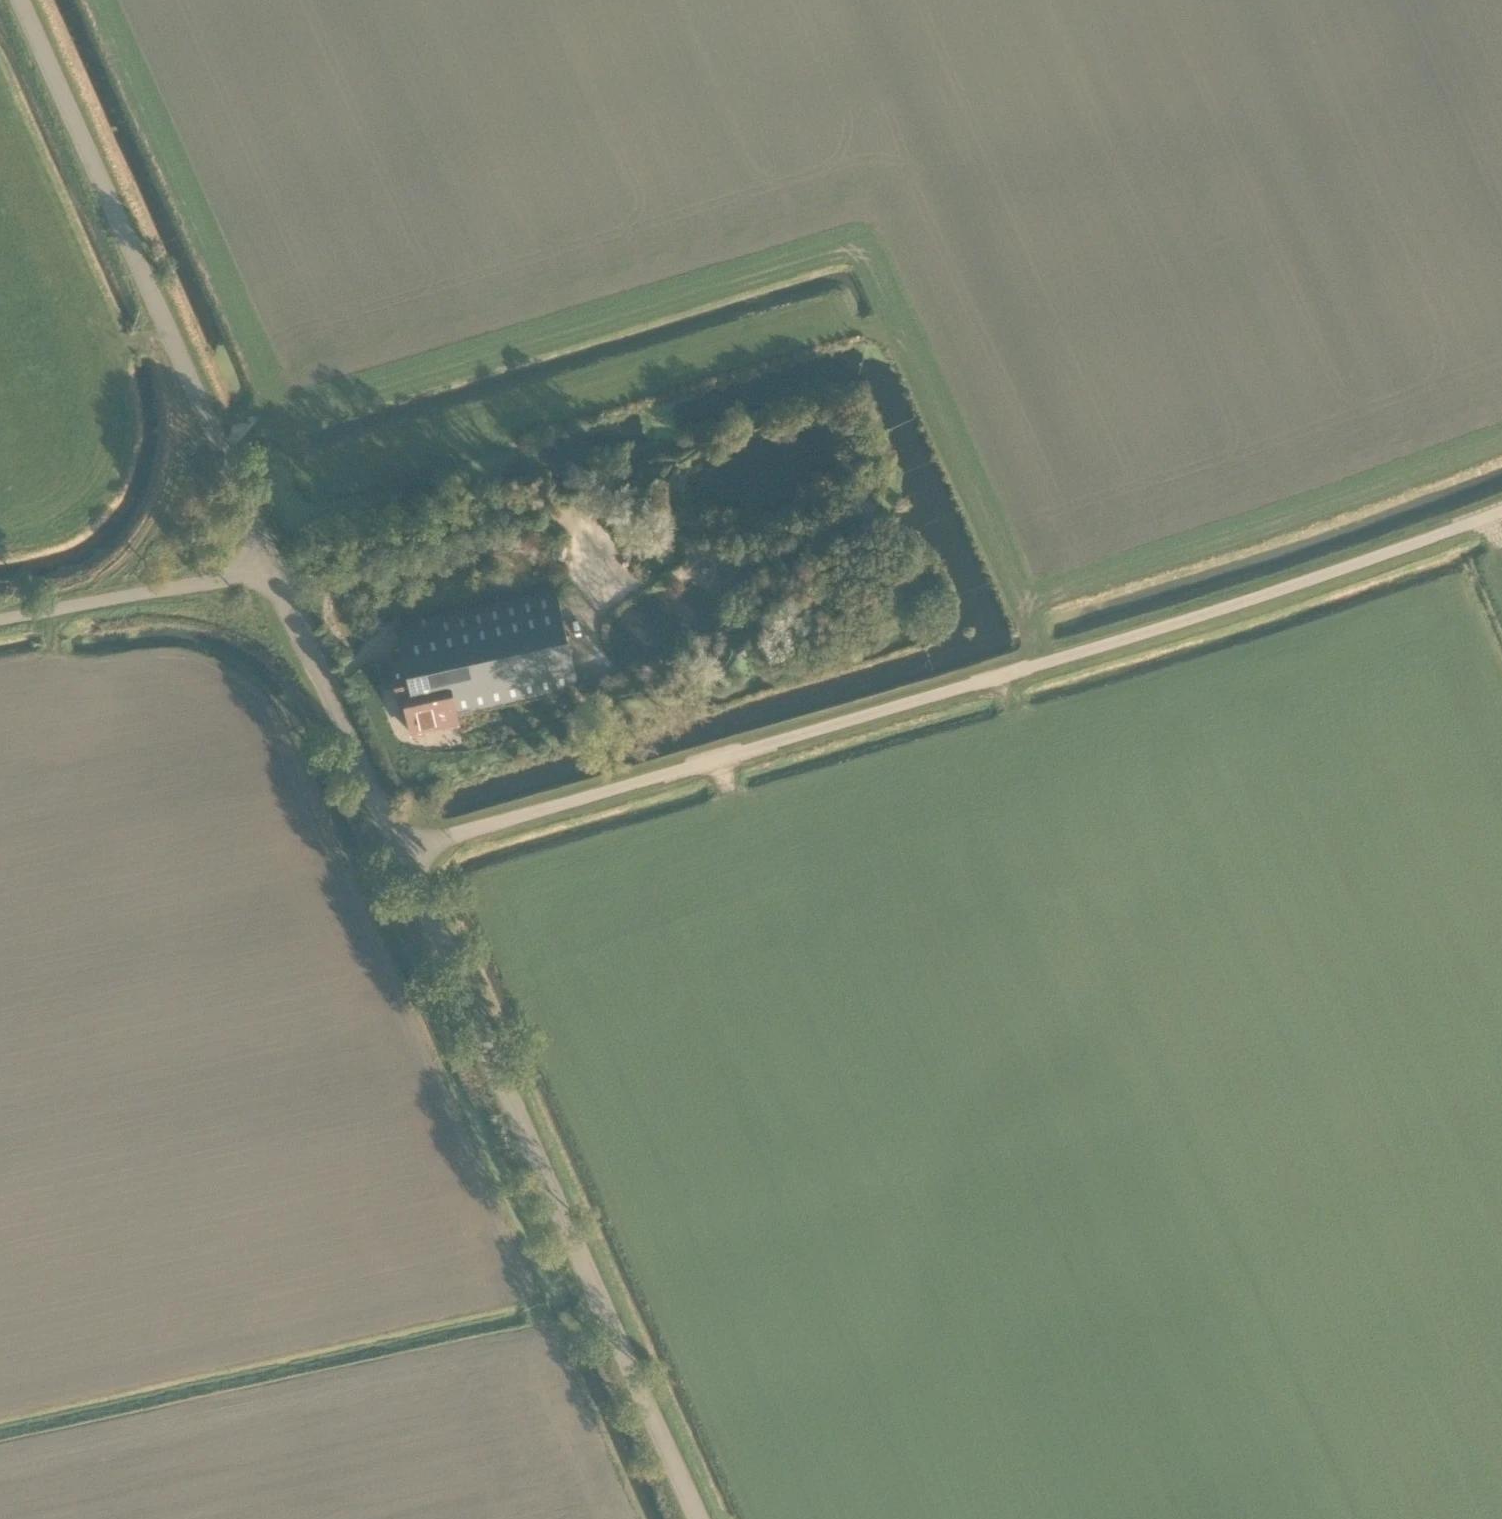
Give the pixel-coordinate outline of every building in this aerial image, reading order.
[(665,513),(666,513),(667,513),(668,513),(668,512),(669,510),(671,509),(671,508),(671,507),(671,506),(670,503),(669,500),(668,497),(668,494),(668,491),(668,488),(668,484),(669,481),(668,481),(668,480),(666,479),(662,478),(659,477),(658,477),(657,477),(656,478),(654,479),(653,481),(650,483),(648,485),(647,487),(646,489),(646,490),(646,492),(646,494),(648,497),(650,500),(653,504),(656,507),(658,509),(660,511),(663,512),(665,513)] [(556,588),(395,625),(403,658),(391,661),(401,707),(406,706),(412,734),(460,723),(458,713),(578,686),(556,588)]
